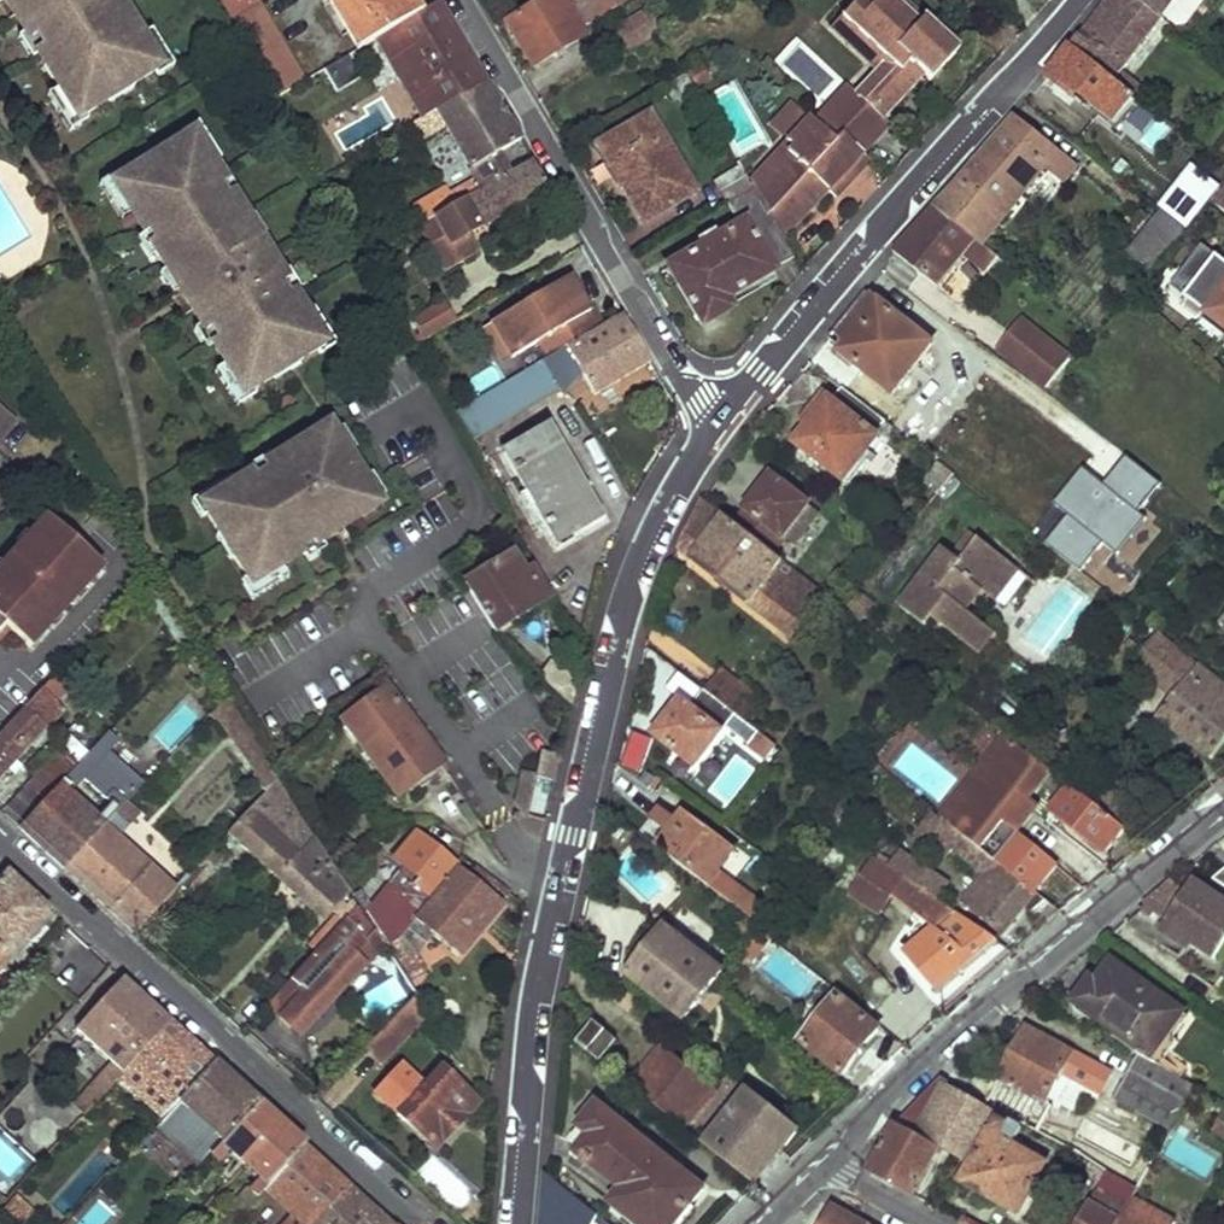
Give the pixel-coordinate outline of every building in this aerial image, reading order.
[(8,8),(24,28),(31,39),(35,36),(42,46),(38,48),(47,63),(43,65),(57,88),(76,119),(84,114),(107,100),(103,94),(126,79),(130,86),(154,70),(162,66),(147,42),(128,12),(124,15),(115,1),(113,2),(111,0),(6,0),(8,8)] [(233,19),(260,3),(258,0),(221,0),(233,19)] [(357,49),(376,38),(419,13),(411,0),(328,0),(357,49)] [(506,23),(532,67),(586,35),(581,26),(626,0),(544,0),(506,23)] [(661,30),(678,20),(666,0),(663,0),(648,9),(661,30)] [(867,1),(853,16),(887,47),(875,60),(825,118),(839,132),(856,147),(880,121),(879,119),(920,74),(928,80),(958,47),(908,0),(865,0),(867,1)] [(865,0),(848,0),(831,18),(875,60),(887,47),(853,16),(867,1),(865,0)] [(1116,81),(1165,18),(1163,17),(1141,0),(1106,0),(1103,5),(1071,46),(1116,81)] [(1163,17),(1177,0),(1141,0),(1163,17)] [(376,38),(424,118),(488,82),(441,1),(419,13),(376,38)] [(233,19),(278,95),(305,80),(260,3),(233,19)] [(617,26),(630,48),(661,30),(648,9),(617,26)] [(38,48),(42,46),(35,36),(31,39),(24,28),(17,32),(30,54),(38,48)] [(147,42),(162,66),(154,70),(157,75),(173,64),(156,36),(147,42)] [(1079,92),(1115,121),(1135,97),(1116,81),(1071,46),(1049,76),(1075,97),(1079,92)] [(695,90),(695,92),(713,81),(702,63),(685,73),(695,90)] [(695,90),(685,73),(663,86),(673,101),(695,90)] [(126,79),(103,94),(107,100),(109,103),(132,89),(130,86),(126,79)] [(446,125),(482,187),(507,172),(495,154),(521,139),(488,82),(424,118),(413,124),(422,139),(446,125)] [(87,119),(84,114),(76,119),(57,88),(48,93),(70,129),(87,119)] [(1150,153),(1169,131),(1143,110),(1125,132),(1150,153)] [(768,211),(782,237),(823,188),(834,196),(867,157),(856,147),(839,132),(833,138),(803,112),(745,179),(750,188),(764,213),(768,211)] [(937,207),(982,243),(1059,150),(1018,114),(937,207)] [(694,194),(647,116),(601,142),(623,179),(617,182),(642,225),(694,194)] [(180,131),(184,137),(191,133),(206,156),(216,149),(198,120),(180,131)] [(298,365),(326,347),(291,293),(288,295),(282,285),(288,281),(283,273),(260,237),(255,229),(249,233),(242,222),(247,219),(235,201),(230,193),(226,195),(221,187),(224,185),(206,156),(191,133),(184,137),(163,150),(168,158),(146,173),(140,164),(120,177),(112,182),(128,207),(145,235),(149,232),(155,243),(150,246),(156,254),(167,272),(174,269),(180,279),(175,282),(182,294),(185,300),(204,328),(208,334),(213,331),(219,341),(214,344),(247,397),(275,379),(270,371),(293,357),(298,365)] [(601,142),(595,146),(617,182),(623,179),(601,142)] [(140,164),(146,173),(168,158),(163,150),(162,147),(139,162),(140,164)] [(423,221),(418,224),(444,268),(475,250),(466,233),(549,186),(532,157),(507,172),(482,187),(449,206),(423,221)] [(1159,206),(1188,228),(1221,184),(1192,162),(1159,206)] [(750,188),(745,179),(736,163),(712,178),(727,202),(750,188)] [(128,207),(112,182),(120,177),(117,172),(99,183),(117,213),(128,207)] [(224,185),(221,187),(226,195),(230,193),(235,201),(240,197),(230,181),(224,185)] [(668,267),(701,324),(730,307),(727,300),(774,272),(772,268),(793,257),(782,237),(768,211),(764,213),(750,188),(727,202),(740,225),(668,267)] [(449,206),(439,189),(414,204),(423,221),(449,206)] [(333,195),(325,199),(329,207),(337,202),(333,195)] [(895,253),(939,287),(966,255),(987,271),(998,255),(982,243),(937,207),(895,253)] [(1127,250),(1150,269),(1182,227),(1159,209),(1127,250)] [(247,219),(242,222),(249,233),(255,229),(260,237),(264,233),(254,216),(247,219)] [(150,246),(155,243),(149,232),(145,235),(138,238),(151,257),(156,254),(150,246)] [(1171,288),(1206,315),(1203,321),(1223,337),(1223,263),(1202,246),(1171,288)] [(359,258),(366,254),(362,248),(355,251),(359,258)] [(175,282),(180,279),(174,269),(167,272),(162,275),(176,297),(182,294),(175,282)] [(282,285),(288,295),(291,293),(299,288),(288,270),(283,273),(288,281),(282,285)] [(570,275),(491,323),(510,358),(539,342),(547,355),(602,324),(594,310),(591,311),(570,275)] [(857,362),(894,393),(932,345),(871,293),(836,334),(861,356),(857,362)] [(413,316),(424,337),(457,319),(446,298),(413,316)] [(573,360),(593,393),(651,360),(622,312),(602,324),(547,355),(542,358),(552,372),(573,360)] [(999,345),(1046,385),(1069,360),(1021,318),(999,345)] [(491,323),(482,329),(502,364),(510,358),(491,323)] [(219,341),(213,331),(208,334),(204,328),(196,332),(207,349),(214,344),(219,341)] [(293,357),(270,371),(275,379),(276,381),(299,366),(298,365),(293,357)] [(536,361),(552,388),(558,385),(552,372),(542,358),(536,361)] [(453,409),(469,438),(552,388),(536,361),(453,409)] [(798,445),(846,482),(879,437),(876,434),(887,422),(845,389),(835,401),(832,400),(798,445)] [(12,420),(0,409),(0,433),(12,420)] [(508,480),(536,529),(542,525),(552,543),(600,515),(547,423),(498,450),(514,477),(508,480)] [(244,581),(248,587),(272,572),(300,554),(297,549),(307,542),(310,547),(317,543),(375,507),(372,502),(358,481),(361,479),(344,453),(342,454),(329,434),(323,425),(267,461),(259,465),(262,471),(252,478),(250,475),(222,492),(198,507),(203,515),(215,536),(223,531),(238,553),(230,559),(244,581)] [(339,428),(329,434),(342,454),(344,453),(352,448),(339,428)] [(250,475),(252,478),(262,471),(259,465),(267,461),(264,455),(246,467),(250,475)] [(1100,545),(1115,555),(1165,486),(1125,458),(1105,485),(1081,468),(1053,506),(1066,515),(1046,544),(1082,570),(1100,545)] [(361,479),(358,481),(372,502),(382,495),(369,474),(361,479)] [(737,524),(775,554),(788,537),(812,505),(775,476),(737,524)] [(203,515),(198,507),(222,492),(217,484),(188,501),(198,518),(203,515)] [(681,550),(766,619),(802,575),(775,554),(737,524),(705,499),(703,497),(681,550)] [(788,537),(802,548),(826,517),(812,505),(788,537)] [(2,644),(11,634),(30,651),(103,570),(48,518),(0,570),(0,643),(2,644)] [(238,553),(223,531),(215,536),(230,559),(238,553)] [(945,547),(901,603),(926,624),(933,615),(963,640),(980,617),(967,607),(981,588),(989,594),(1013,565),(979,538),(961,560),(945,547)] [(307,542),(297,549),(300,554),(303,559),(321,548),(317,543),(310,547),(307,542)] [(464,580),(491,627),(538,598),(510,551),(464,580)] [(1020,571),(1013,565),(989,594),(997,600),(1020,571)] [(272,572),(248,587),(244,581),(239,583),(249,600),(278,582),(272,572)] [(766,619),(790,640),(827,595),(802,575),(766,619)] [(1000,633),(980,617),(963,640),(984,655),(1000,633)] [(1210,756),(1223,739),(1223,684),(1155,631),(1136,656),(1175,689),(1157,715),(1210,756)] [(703,690),(732,714),(749,692),(720,670),(703,690)] [(68,704),(60,695),(64,689),(52,676),(0,731),(0,775),(68,704)] [(341,721),(396,797),(442,763),(385,687),(341,721)] [(658,734),(697,766),(728,729),(749,745),(758,734),(748,727),(732,714),(703,690),(691,704),(685,700),(658,734)] [(732,714),(748,727),(766,705),(749,692),(732,714)] [(221,710),(267,789),(276,780),(226,697),(214,705),(217,712),(221,710)] [(628,729),(620,765),(648,771),(656,735),(628,729)] [(19,826),(65,867),(103,826),(70,797),(119,742),(108,731),(19,826)] [(954,826),(996,859),(1019,832),(1038,809),(1025,798),(1048,768),(1005,735),(942,816),(954,826)] [(5,810),(19,821),(73,762),(61,750),(32,780),(5,810)] [(559,757),(541,753),(536,776),(554,780),(559,757)] [(32,780),(48,762),(41,755),(24,773),(32,780)] [(1052,804),(1063,777),(1048,771),(1037,798),(1052,804)] [(536,776),(522,773),(515,801),(525,816),(536,776)] [(227,832),(276,877),(312,840),(276,780),(267,789),(227,832)] [(1053,814),(1105,853),(1125,827),(1073,787),(1053,814)] [(65,867),(134,931),(172,891),(115,838),(138,814),(125,802),(103,826),(65,867)] [(662,852),(709,889),(737,853),(687,816),(662,852)] [(1022,907),(1045,925),(1061,911),(1036,891),(996,859),(954,826),(944,840),(986,874),(961,906),(1000,934),(1022,907)] [(367,910),(390,946),(400,941),(403,936),(415,921),(457,867),(415,832),(393,859),(403,867),(367,910)] [(996,859),(1036,891),(1056,867),(1058,864),(1019,832),(996,859)] [(276,877),(323,920),(347,895),(312,840),(276,877)] [(181,880),(194,893),(223,862),(210,850),(181,880)] [(898,904),(912,884),(884,865),(870,885),(898,904)] [(415,921),(456,956),(500,904),(457,867),(415,921)] [(7,871),(0,878),(0,962),(3,958),(49,909),(7,871)] [(917,887),(939,903),(950,886),(928,871),(917,887)] [(1216,960),(1223,948),(1223,905),(1194,885),(1185,896),(1173,884),(1148,905),(1168,925),(1166,928),(1216,960)] [(358,903),(331,932),(367,965),(386,945),(358,903)] [(905,956),(939,993),(996,942),(956,914),(932,932),(926,936),(919,928),(902,943),(909,952),(905,956)] [(629,973),(686,1019),(724,971),(667,925),(629,973)] [(769,969),(775,974),(789,952),(761,930),(746,957),(765,973),(769,969)] [(331,932),(264,1004),(300,1038),(367,965),(331,932)] [(390,946),(408,977),(424,966),(403,936),(400,941),(390,946)] [(84,993),(107,969),(88,951),(65,975),(84,993)] [(1133,1054),(1141,1058),(1161,1031),(1169,1034),(1184,1014),(1115,966),(1099,988),(1094,983),(1077,1008),(1138,1048),(1133,1054)] [(75,1028),(111,1062),(86,1086),(91,1089),(75,1105),(85,1113),(118,1076),(170,1019),(123,977),(75,1028)] [(365,1047),(381,1062),(424,1017),(412,998),(387,1023),(365,1047)] [(805,1042),(846,1074),(878,1030),(840,998),(805,1042)] [(142,1074),(174,1103),(213,1060),(170,1019),(118,1076),(129,1088),(142,1074)] [(600,1060),(617,1038),(597,1022),(580,1044),(600,1060)] [(988,1105),(1076,1154),(1090,1129),(1041,1101),(1057,1072),(1094,1093),(1106,1072),(1030,1032),(988,1105)] [(635,1088),(684,1128),(713,1090),(664,1050),(635,1088)] [(1115,1091),(1172,1124),(1192,1086),(1141,1058),(1133,1054),(1115,1091)] [(190,1111),(224,1141),(260,1102),(213,1060),(174,1103),(152,1128),(165,1140),(190,1111)] [(376,1094),(434,1147),(477,1102),(441,1070),(425,1087),(402,1066),(376,1094)] [(81,1081),(67,1096),(75,1105),(91,1089),(86,1086),(81,1081)] [(940,1149),(973,1167),(990,1136),(1009,1147),(1020,1127),(944,1084),(900,1127),(940,1149)] [(708,1148),(755,1186),(799,1129),(753,1093),(708,1148)] [(260,1179),(250,1191),(246,1187),(211,1223),(231,1223),(265,1188),(306,1144),(260,1102),(224,1141),(209,1156),(213,1159),(224,1146),(260,1179)] [(637,1223),(690,1223),(713,1195),(605,1107),(587,1129),(598,1139),(585,1155),(628,1194),(617,1207),(637,1223)] [(873,1174),(914,1197),(940,1149),(900,1127),(873,1174)] [(964,1182),(1016,1214),(1043,1166),(1009,1147),(990,1136),(973,1167),(964,1182)] [(304,1223),(316,1223),(351,1185),(306,1144),(265,1188),(304,1223)] [(1137,1190),(1152,1162),(1132,1149),(1117,1178),(1137,1190)] [(598,1215),(548,1175),(544,1223),(593,1223),(598,1215)] [(1137,1190),(1117,1178),(1112,1175),(1086,1223),(1119,1223),(1137,1190)] [(351,1185),(316,1223),(393,1223),(351,1185)] [(833,1207),(825,1203),(803,1223),(824,1223),(833,1207)] [(833,1207),(824,1223),(864,1223),(833,1207)]
